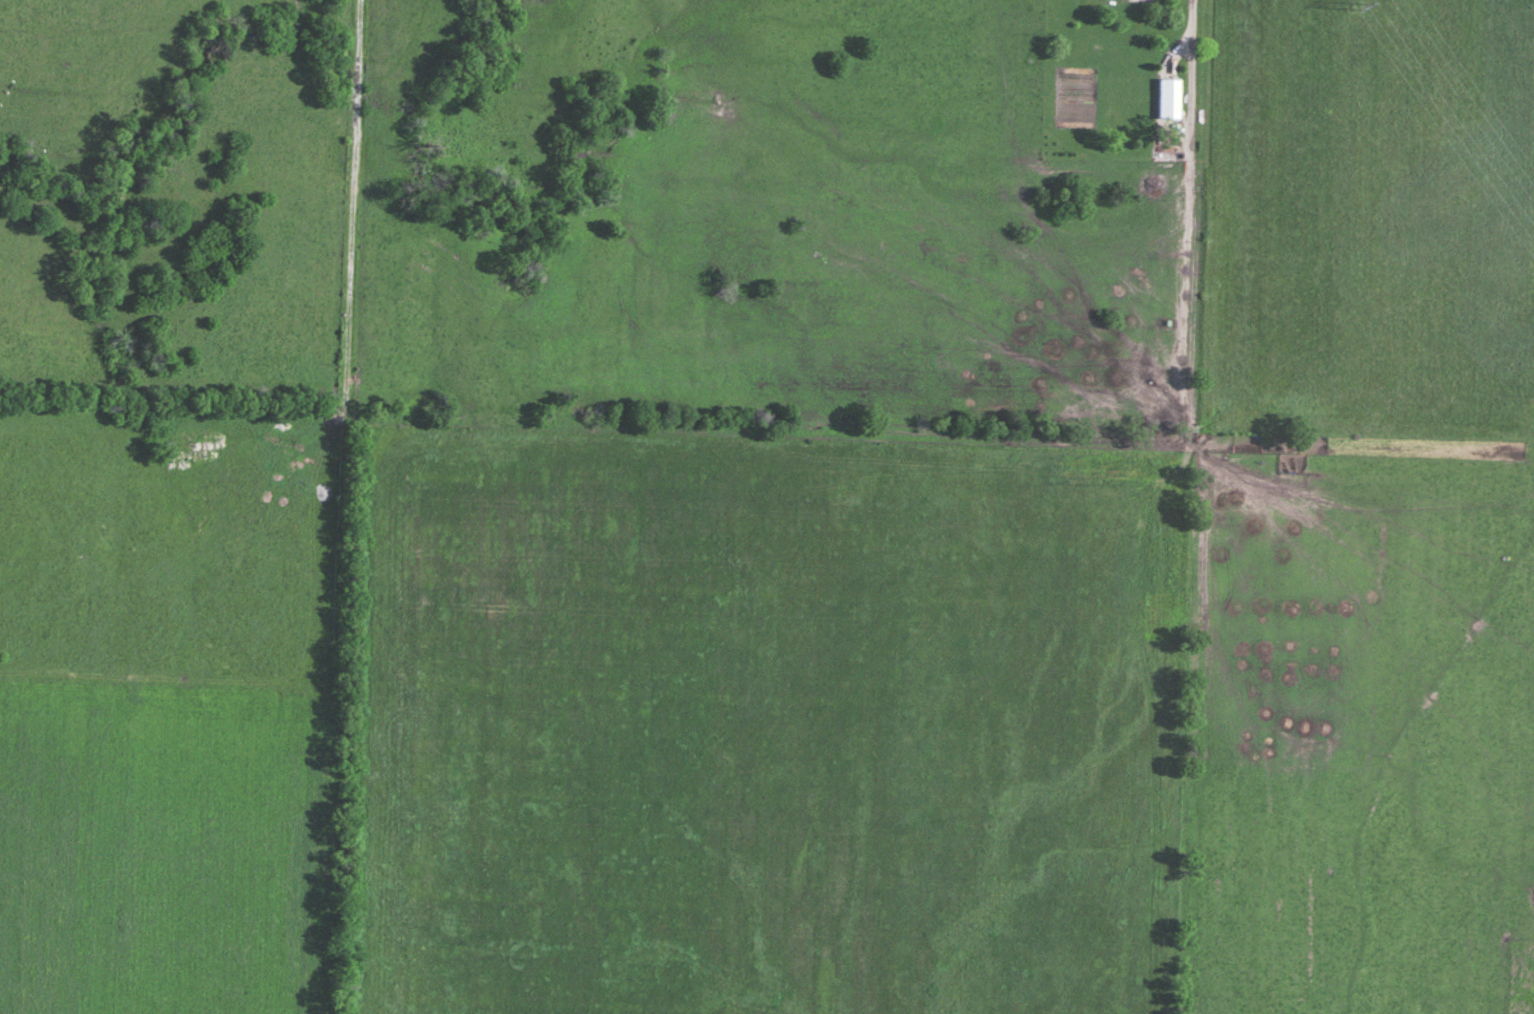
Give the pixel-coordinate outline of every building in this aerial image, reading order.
[(1158,120),(1179,120),(1180,79),(1159,79),(1158,120)]
